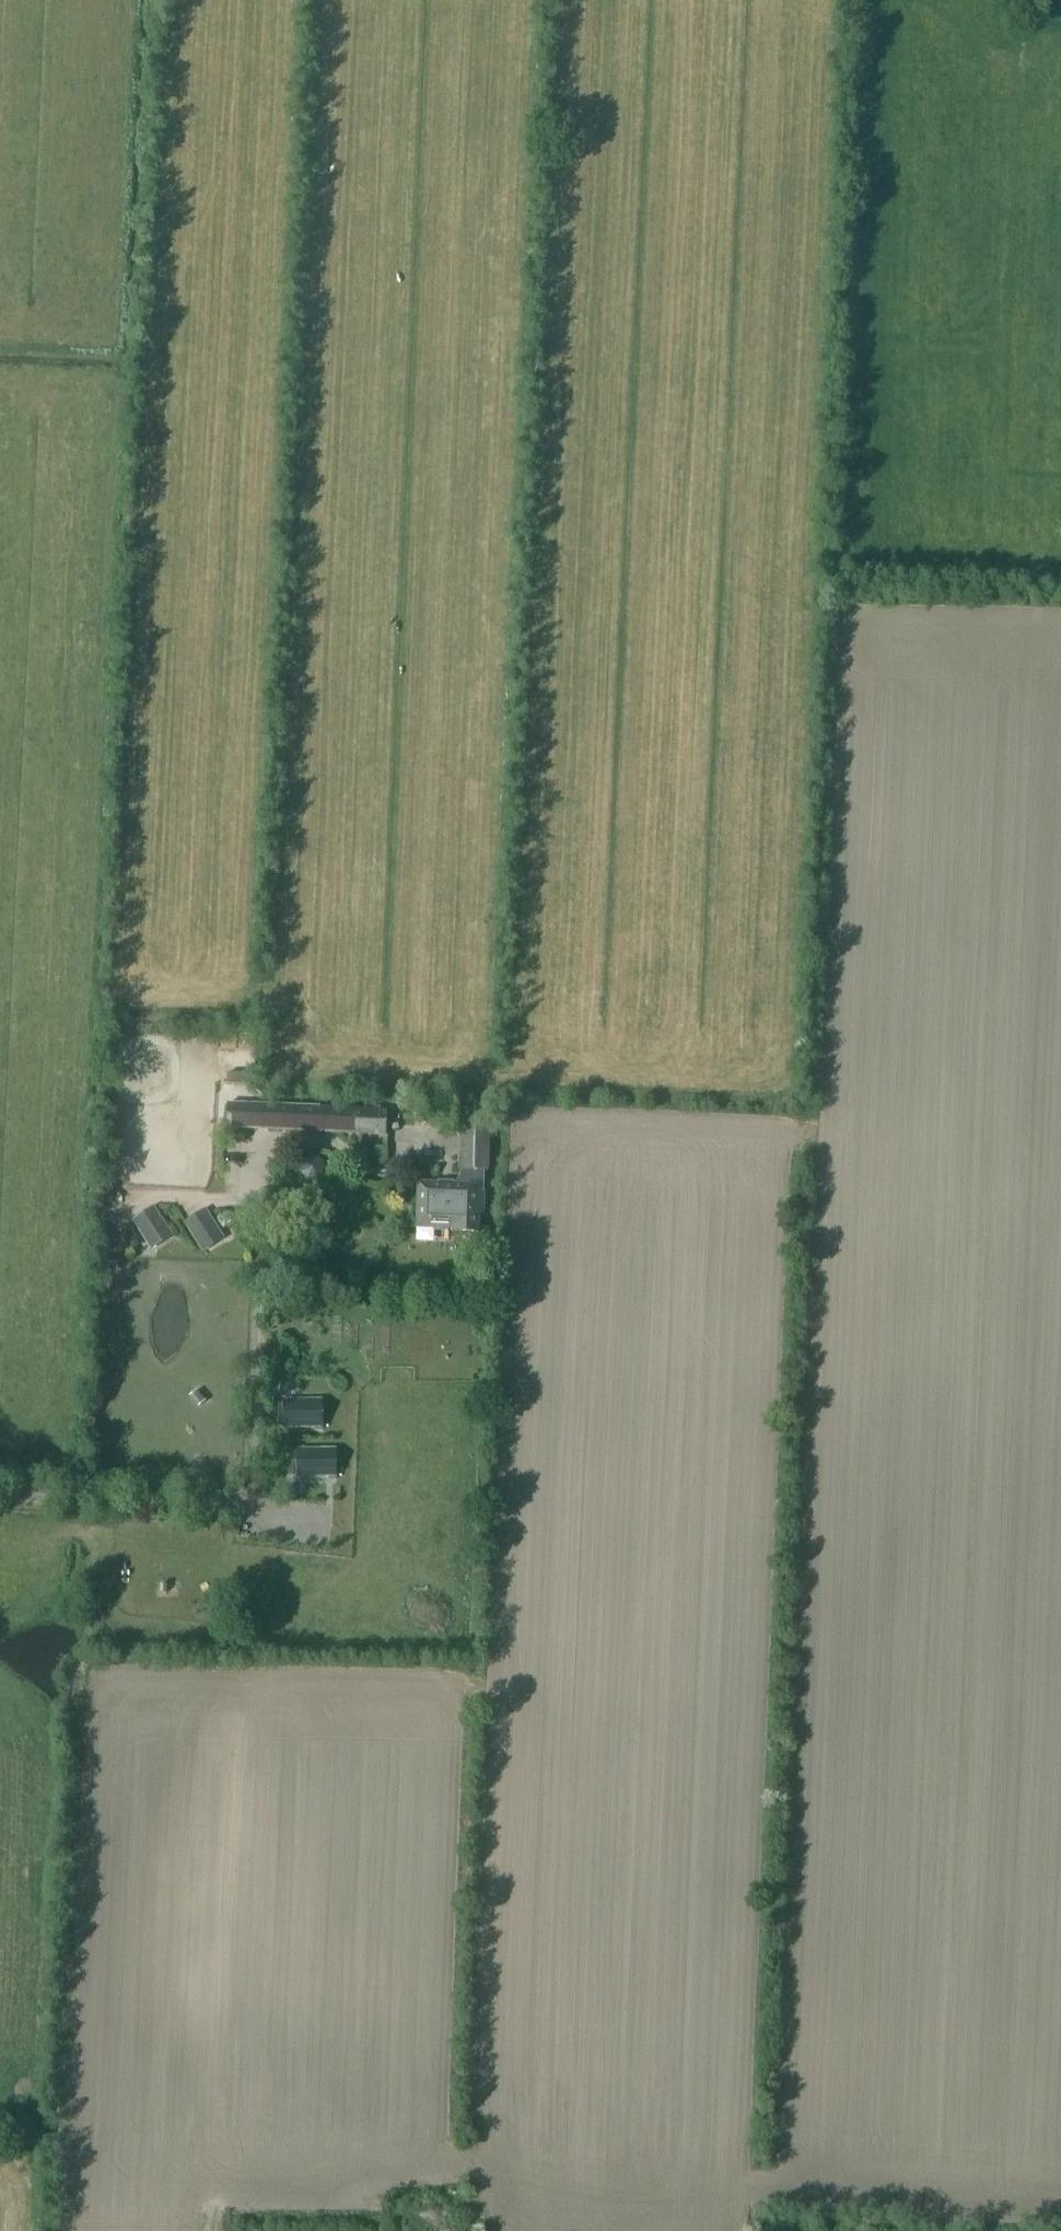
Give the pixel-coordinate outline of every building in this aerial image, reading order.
[(227,1129),(388,1136),(389,1110),(228,1103),(227,1129)] [(419,1182),(417,1229),(453,1230),(478,1231),(479,1212),(482,1213),(483,1190),(483,1170),(486,1170),(487,1124),(487,1109),(464,1109),(464,1124),(462,1170),(456,1184),(419,1182)] [(132,1220),(152,1250),(174,1236),(154,1205),(132,1220)] [(184,1223),(203,1252),(226,1238),(207,1208),(184,1223)] [(98,1269),(118,1270),(118,1259),(98,1258),(98,1269)] [(287,1402),(288,1426),(315,1425),(315,1430),(323,1430),(322,1401),(287,1402)] [(301,1451),(302,1475),(329,1474),(329,1479),(337,1479),(336,1450),(301,1451)]
